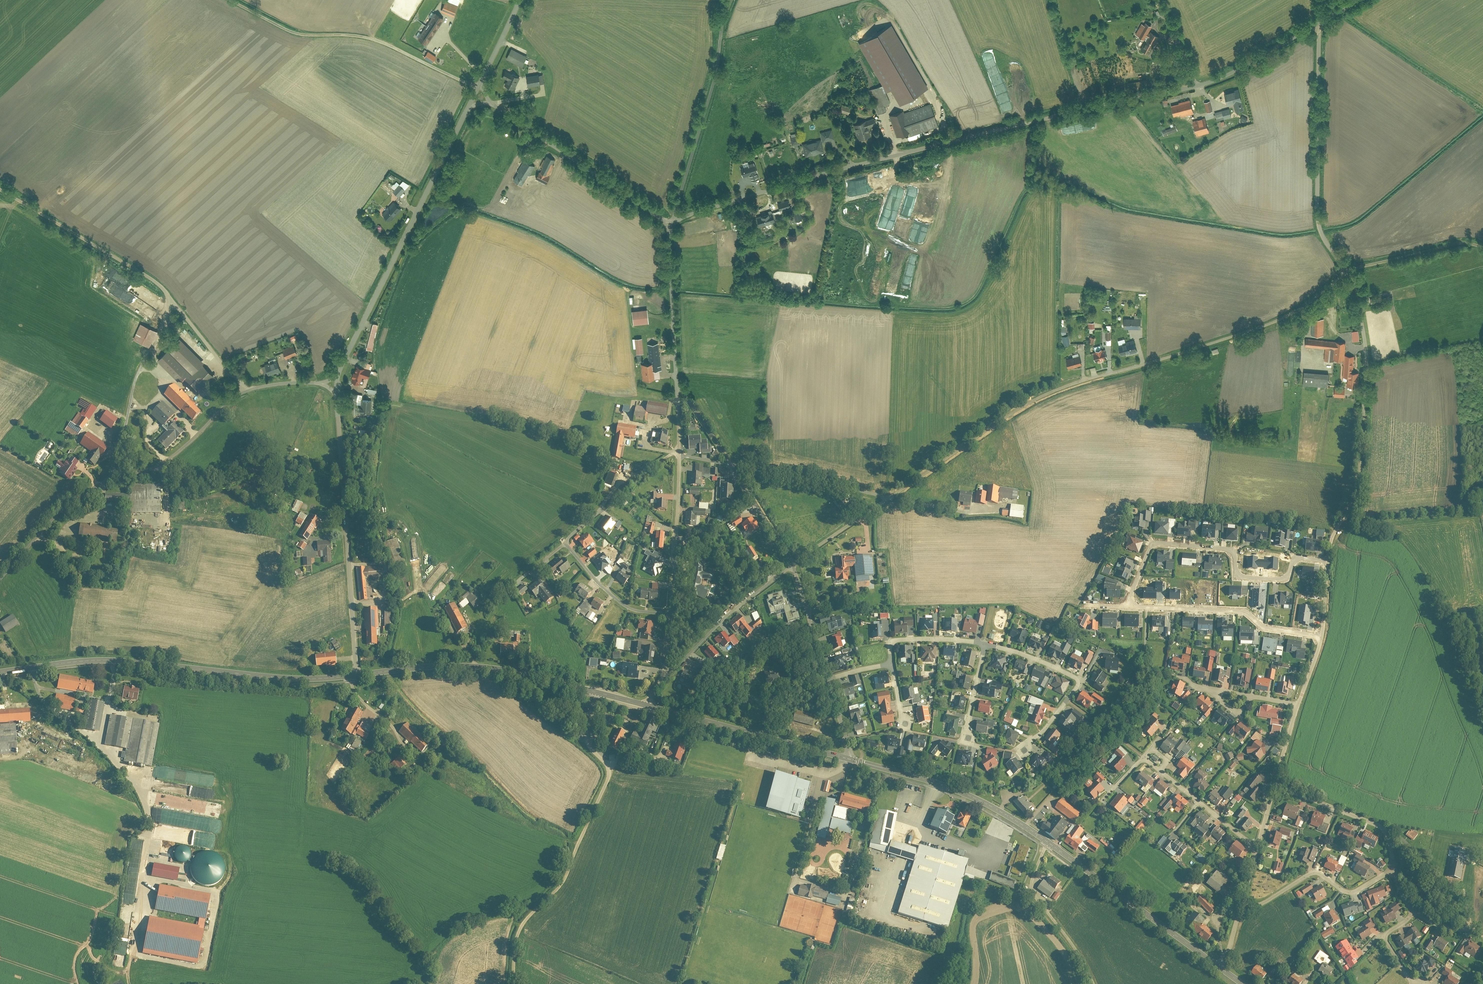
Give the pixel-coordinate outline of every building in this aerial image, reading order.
[(445,3),(442,12),(454,18),(458,8),(445,3)] [(435,14),(418,39),(428,45),(445,20),(435,14)] [(1153,27),(1146,23),(1145,25),(1141,23),(1135,34),(1139,36),(1139,37),(1145,41),(1153,27)] [(1142,51),(1150,55),(1160,38),(1151,33),(1142,51)] [(512,49),(507,59),(522,67),(527,57),(512,49)] [(427,53),(424,58),(433,63),(436,58),(427,53)] [(506,70),(502,78),(508,80),(505,87),(515,91),(521,77),(506,70)] [(526,76),(528,87),(543,85),(542,74),(526,76)] [(1129,83),(1130,90),(1148,87),(1147,80),(1129,83)] [(887,112),(885,105),(904,98),(898,81),(869,91),(878,115),(887,112)] [(1227,105),(1234,104),(1235,112),(1244,110),(1240,91),(1224,94),(1227,105)] [(1172,105),(1175,118),(1194,114),(1192,101),(1172,105)] [(1210,101),(1204,103),(1207,113),(1213,112),(1210,101)] [(930,104),(905,114),(904,110),(889,116),(897,137),(910,132),(912,137),(939,127),(930,104)] [(843,106),(840,113),(848,116),(851,109),(843,106)] [(1216,112),(1218,121),(1232,118),(1230,109),(1216,112)] [(1193,122),(1197,137),(1211,134),(1207,118),(1193,122)] [(854,126),(859,141),(871,137),(869,128),(878,125),(875,119),(854,126)] [(1163,132),(1165,137),(1179,131),(1176,126),(1163,132)] [(832,130),(820,133),(822,142),(834,139),(832,130)] [(791,136),(793,145),(801,143),(799,134),(791,136)] [(803,145),(806,157),(824,152),(821,140),(803,145)] [(547,157),(537,179),(547,184),(557,161),(547,157)] [(524,160),(513,180),(523,186),(534,166),(524,160)] [(749,166),(741,169),(743,176),(750,174),(751,180),(758,178),(753,163),(748,165),(749,166)] [(387,182),(383,187),(390,193),(393,190),(394,191),(399,184),(396,181),(392,187),(387,182)] [(403,181),(394,193),(400,198),(410,186),(403,181)] [(777,203),(779,210),(791,207),(789,200),(777,203)] [(393,202),(382,215),(391,223),(402,210),(393,202)] [(801,209),(793,212),(796,222),(804,219),(801,209)] [(773,215),(770,216),(769,213),(762,215),(763,218),(757,219),(759,226),(775,222),(773,215)] [(1369,296),(1371,304),(1386,301),(1384,293),(1369,296)] [(632,311),(634,325),(649,324),(648,309),(632,311)] [(1125,318),(1125,328),(1142,329),(1142,319),(1125,318)] [(1312,319),(1311,336),(1324,336),(1324,320),(1312,319)] [(140,324),(133,340),(149,347),(156,332),(140,324)] [(178,338),(157,360),(182,384),(203,363),(178,338)] [(1306,346),(1326,349),(1325,361),(1335,362),(1335,360),(1345,361),(1345,355),(1347,342),(1307,338),(1306,346)] [(635,340),(636,354),(643,353),(642,339),(635,340)] [(1120,344),(1122,355),(1137,352),(1134,341),(1126,343),(1126,340),(1120,342),(1121,344),(1120,344)] [(649,358),(652,358),(653,364),(642,365),(643,381),(662,380),(660,358),(659,344),(648,345),(649,358)] [(282,352),(286,360),(297,355),(294,347),(282,352)] [(1093,352),(1096,361),(1108,358),(1106,349),(1093,352)] [(1079,354),(1073,355),(1074,358),(1067,359),(1069,368),(1083,365),(1081,356),(1079,356),(1079,354)] [(1360,373),(1354,372),(1356,357),(1345,355),(1345,361),(1343,377),(1348,378),(1347,387),(1358,388),(1360,373)] [(261,367),(265,376),(281,371),(277,362),(261,367)] [(185,383),(199,397),(217,378),(202,365),(185,383)] [(368,379),(371,371),(357,367),(352,384),(359,386),(362,377),(368,379)] [(1305,372),(1304,385),(1329,387),(1330,374),(1305,372)] [(176,384),(165,396),(193,422),(204,411),(176,384)] [(145,386),(139,392),(150,402),(156,396),(145,386)] [(1335,389),(1335,397),(1345,398),(1346,389),(1335,389)] [(77,406),(84,411),(74,426),(82,431),(96,411),(81,401),(77,406)] [(645,424),(647,414),(667,417),(668,406),(648,403),(647,410),(636,408),(634,422),(645,424)] [(185,434),(174,424),(170,421),(173,417),(159,405),(150,415),(167,431),(157,442),(168,452),(185,434)] [(361,406),(360,416),(363,416),(363,419),(367,419),(367,416),(370,417),(371,407),(361,406)] [(103,411),(96,421),(111,431),(118,421),(103,411)] [(620,461),(624,438),(635,440),(637,428),(618,424),(611,460),(620,461)] [(653,432),(652,439),(654,439),(653,444),(666,446),(669,433),(656,430),(655,433),(653,432)] [(88,434),(80,446),(90,453),(85,460),(95,467),(100,459),(101,460),(109,448),(88,434)] [(701,450),(701,454),(712,454),(711,447),(708,447),(707,441),(701,441),(701,436),(689,437),(690,451),(701,450)] [(60,460),(56,466),(62,471),(59,475),(70,482),(78,470),(75,468),(78,463),(71,458),(67,464),(60,460)] [(696,465),(696,473),(703,473),(704,465),(696,465)] [(690,473),(689,487),(700,487),(701,474),(690,473)] [(607,486),(614,488),(618,476),(612,474),(607,486)] [(721,486),(720,500),(732,501),(734,487),(728,486),(729,479),(721,479),(720,486),(721,486)] [(161,486),(130,486),(130,517),(161,517),(161,486)] [(999,505),(999,499),(1017,501),(1019,491),(1000,488),(999,488),(988,487),(987,493),(978,492),(976,505),(986,506),(987,503),(999,505)] [(961,492),(960,503),(971,505),(973,493),(961,492)] [(105,493),(105,503),(130,504),(130,494),(105,493)] [(843,512),(847,518),(865,506),(860,500),(843,512)] [(291,511),(298,515),(303,504),(297,501),(291,511)] [(658,502),(658,511),(667,511),(667,502),(658,502)] [(1003,509),(1002,517),(1010,518),(1023,520),(1024,507),(1012,505),(1011,510),(1003,509)] [(687,514),(685,527),(696,528),(697,519),(705,520),(706,512),(695,511),(694,515),(687,514)] [(1145,524),(1151,524),(1152,514),(1144,514),(1144,518),(1135,517),(1133,531),(1144,532),(1145,524)] [(312,516),(299,536),(309,542),(321,522),(312,516)] [(606,517),(598,526),(607,533),(614,524),(606,517)] [(298,518),(295,523),(301,527),(304,522),(298,518)] [(740,518),(731,524),(734,529),(743,523),(740,518)] [(754,521),(751,523),(749,520),(742,524),(746,531),(744,532),(748,537),(756,532),(754,528),(757,525),(754,521)] [(81,522),(79,538),(116,543),(118,528),(81,522)] [(645,527),(649,528),(647,535),(653,536),(655,525),(646,523),(645,527)] [(1155,524),(1154,535),(1168,536),(1169,525),(1155,524)] [(1178,526),(1177,538),(1191,539),(1191,533),(1196,533),(1196,524),(1189,524),(1189,527),(1178,526)] [(1216,527),(1203,526),(1202,538),(1215,539),(1216,527)] [(1257,528),(1256,535),(1248,534),(1248,536),(1245,536),(1244,542),(1247,542),(1247,543),(1256,544),(1256,540),(1269,541),(1270,530),(1257,528)] [(1237,531),(1227,530),(1226,540),(1237,541),(1237,531)] [(657,532),(655,545),(652,544),(651,550),(655,550),(663,552),(666,534),(657,532)] [(587,534),(578,541),(585,550),(594,544),(587,534)] [(1286,535),(1276,534),(1274,547),(1284,548),(1286,535)] [(1318,537),(1317,542),(1307,540),(1305,551),(1319,553),(1320,547),(1323,548),(1324,538),(1318,537)] [(1131,539),(1127,549),(1139,554),(1143,544),(1131,539)] [(396,540),(382,546),(394,573),(407,568),(396,540)] [(297,548),(303,552),(307,546),(301,542),(297,548)] [(324,564),(332,563),(331,542),(317,543),(318,560),(324,559),(324,564)] [(752,548),(746,551),(752,561),(758,557),(752,548)] [(593,550),(587,555),(591,560),(597,555),(593,550)] [(659,568),(662,563),(659,562),(661,556),(654,552),(652,555),(646,551),(644,555),(648,557),(645,562),(647,563),(645,567),(648,569),(647,572),(655,576),(656,572),(658,573),(660,569),(659,568)] [(1160,553),(1158,553),(1157,562),(1169,563),(1170,554),(1167,554),(1167,553),(1160,553)] [(1182,554),(1181,567),(1201,569),(1202,556),(1182,554)] [(856,567),(857,584),(870,583),(870,578),(874,577),(872,556),(855,557),(836,559),(838,583),(848,582),(847,568),(856,567)] [(1213,571),(1221,572),(1223,559),(1210,557),(1210,563),(1206,562),(1205,570),(1213,571)] [(1257,559),(1248,558),(1247,570),(1257,570),(1257,567),(1268,568),(1268,571),(1277,571),(1278,560),(1268,559),(1268,561),(1257,560),(1257,559)] [(558,560),(549,567),(554,575),(558,571),(562,576),(571,569),(566,562),(562,565),(558,560)] [(621,560),(617,565),(626,573),(630,568),(621,560)] [(1123,562),(1117,577),(1127,581),(1133,566),(1123,562)] [(710,592),(701,587),(702,581),(713,582),(714,573),(702,572),(703,564),(693,563),(690,597),(700,598),(700,597),(706,600),(710,592)] [(1314,569),(1303,567),(1302,576),(1313,578),(1314,569)] [(380,581),(380,568),(357,569),(359,602),(372,601),(371,581),(380,581)] [(622,574),(616,580),(624,587),(630,580),(622,574)] [(1104,590),(1103,599),(1122,600),(1122,592),(1117,591),(1117,587),(1119,584),(1108,579),(1105,585),(1106,585),(1105,590),(1104,590)] [(536,598),(538,596),(545,604),(552,599),(544,590),(545,590),(538,582),(529,590),(536,598)] [(515,592),(520,598),(527,591),(522,585),(515,592)] [(586,619),(587,618),(591,621),(596,615),(592,612),(594,609),(598,612),(604,605),(596,599),(592,604),(587,600),(593,593),(582,585),(575,594),(584,601),(577,611),(586,619)] [(1241,588),(1230,588),(1229,597),(1241,597),(1241,588)] [(1144,590),(1143,599),(1155,599),(1156,590),(1144,590)] [(642,591),(641,600),(657,602),(658,593),(642,591)] [(1170,591),(1170,600),(1181,600),(1181,591),(1170,591)] [(1264,609),(1265,591),(1253,591),(1252,605),(1255,609),(1264,609)] [(471,592),(464,598),(474,609),(481,603),(471,592)] [(784,599),(782,592),(766,597),(767,600),(766,601),(771,615),(776,613),(774,608),(781,605),(786,620),(793,618),(787,598),(784,599)] [(1292,595),(1281,594),(1280,605),(1292,606),(1292,595)] [(1278,606),(1279,597),(1270,597),(1270,606),(1278,606)] [(456,603),(444,610),(457,634),(470,626),(456,603)] [(1311,608),(1300,606),(1298,622),(1309,623),(1311,608)] [(385,608),(384,628),(394,629),(395,608),(385,608)] [(365,610),(366,646),(379,646),(378,610),(365,610)] [(1088,622),(1089,618),(1081,614),(1076,625),(1085,629),(1086,625),(1090,626),(1090,631),(1095,631),(1096,622),(1090,622),(1088,622)] [(6,634),(19,625),(13,615),(0,624),(0,625),(6,634)] [(1104,615),(1103,629),(1117,629),(1118,616),(1104,615)] [(1125,615),(1125,627),(1139,627),(1139,616),(1125,615)] [(736,633),(740,630),(747,639),(754,634),(739,616),(729,624),(736,633)] [(957,633),(958,625),(962,625),(962,616),(956,616),(956,620),(945,619),(945,632),(957,633)] [(978,627),(983,628),(985,618),(976,616),(975,622),(965,620),(962,631),(966,632),(976,634),(978,627)] [(827,625),(829,632),(843,629),(841,618),(829,622),(828,621),(821,623),(822,626),(827,625)] [(905,618),(905,623),(895,624),(895,635),(907,634),(907,627),(914,627),(913,618),(905,618)] [(1153,618),(1153,629),(1165,629),(1166,618),(1153,618)] [(1182,618),(1182,628),(1193,628),(1194,619),(1182,618)] [(921,620),(921,632),(932,632),(933,620),(921,620)] [(1198,621),(1198,633),(1213,633),(1213,622),(1198,621)] [(1219,621),(1219,631),(1222,631),(1222,637),(1234,638),(1234,628),(1226,627),(1226,622),(1219,621)] [(649,637),(652,637),(654,624),(644,622),(644,623),(640,622),(639,630),(643,631),(642,634),(642,633),(640,640),(648,642),(649,637)] [(881,623),(881,626),(871,627),(872,640),(883,640),(883,633),(889,633),(889,622),(881,623)] [(1240,628),(1239,641),(1254,641),(1254,631),(1249,630),(1249,629),(1240,628)] [(475,630),(468,649),(476,652),(483,633),(475,630)] [(1014,630),(1011,638),(1016,640),(1015,643),(1024,646),(1028,635),(1028,634),(1019,630),(1019,632),(1014,630)] [(840,632),(832,635),(833,640),(831,641),(834,652),(843,650),(840,639),(842,638),(840,632)] [(718,645),(721,643),(725,649),(731,644),(734,647),(740,643),(735,635),(730,639),(725,633),(717,639),(715,641),(718,645)] [(345,634),(331,643),(337,652),(350,643),(345,634)] [(1043,641),(1035,637),(1030,646),(1040,651),(1041,649),(1045,650),(1048,643),(1043,641)] [(1278,641),(1263,639),(1262,651),(1276,653),(1278,641)] [(617,640),(616,651),(623,652),(625,641),(617,640)] [(1298,655),(1297,660),(1305,661),(1307,652),(1302,651),(1303,643),(1289,640),(1287,653),(1298,655)] [(521,643),(520,655),(528,656),(529,643),(521,643)] [(646,648),(645,652),(640,651),(641,644),(636,643),(634,655),(640,656),(640,655),(645,656),(643,664),(653,665),(655,649),(646,648)] [(1060,661),(1063,654),(1067,656),(1071,647),(1063,643),(1061,649),(1053,646),(1049,655),(1060,661)] [(501,646),(501,656),(513,656),(514,647),(501,646)] [(713,647),(705,653),(712,661),(719,655),(713,647)] [(953,663),(958,664),(959,655),(955,655),(955,648),(945,647),(944,658),(953,658),(953,663)] [(899,648),(900,662),(909,662),(909,666),(916,665),(915,656),(910,656),(910,648),(899,648)] [(933,664),(933,660),(936,660),(936,658),(939,658),(939,650),(936,649),(921,648),(921,660),(924,660),(924,664),(933,664)] [(966,653),(963,667),(973,669),(976,655),(966,653)] [(851,654),(834,658),(837,670),(845,668),(844,664),(853,662),(851,654)] [(754,667),(762,666),(761,655),(753,656),(754,667)] [(1074,655),(1068,666),(1081,672),(1085,664),(1088,666),(1093,658),(1086,655),(1083,660),(1074,655)] [(317,657),(317,668),(337,666),(336,656),(317,657)] [(994,656),(991,669),(1001,672),(1001,673),(1006,675),(1009,666),(1004,664),(1006,659),(994,656)] [(1186,672),(1187,664),(1189,665),(1190,657),(1183,656),(1182,661),(1174,660),(1172,670),(1186,672)] [(1108,659),(1107,670),(1120,672),(1121,661),(1108,659)] [(1015,669),(1023,672),(1022,674),(1026,677),(1029,670),(1027,669),(1028,666),(1019,661),(1015,669)] [(1196,663),(1194,678),(1205,680),(1207,670),(1200,669),(1201,664),(1196,663)] [(622,675),(629,675),(628,678),(637,679),(638,669),(632,668),(632,665),(624,664),(622,675)] [(1050,680),(1044,677),(1046,672),(1036,667),(1031,678),(1041,682),(1038,687),(1045,690),(1050,680)] [(1224,679),(1229,679),(1231,670),(1225,669),(1225,673),(1216,671),(1214,683),(1224,684),(1224,679)] [(765,673),(767,685),(781,683),(778,670),(765,673)] [(1250,684),(1252,672),(1244,670),(1243,676),(1238,675),(1235,687),(1246,689),(1247,684),(1250,684)] [(1276,671),(1269,670),(1267,680),(1275,682),(1276,671)] [(686,671),(681,680),(690,685),(695,676),(686,671)] [(1098,671),(1091,681),(1102,687),(1108,677),(1098,671)] [(888,675),(877,677),(879,686),(889,684),(888,675)] [(60,676),(58,689),(92,695),(94,683),(60,676)] [(861,686),(859,677),(853,678),(855,688),(861,686)] [(1051,686),(1057,689),(1055,692),(1064,696),(1070,683),(1062,679),(1061,681),(1055,678),(1051,686)] [(959,690),(969,692),(971,681),(962,679),(959,690)] [(1280,683),(1278,695),(1288,697),(1289,691),(1293,692),(1295,680),(1286,679),(1285,684),(1280,683)] [(1258,680),(1256,691),(1269,694),(1271,682),(1258,680)] [(1175,681),(1170,695),(1180,699),(1185,685),(1175,681)] [(993,683),(992,688),(985,686),(982,696),(994,699),(996,691),(1001,692),(1003,686),(993,683)] [(1097,685),(1094,689),(1101,695),(1104,690),(1097,685)] [(842,689),(844,697),(855,694),(852,686),(842,689)] [(125,689),(123,699),(137,702),(139,691),(125,689)] [(912,702),(913,706),(920,705),(919,695),(915,696),(914,689),(903,691),(905,703),(912,702)] [(962,694),(953,692),(952,698),(957,699),(954,709),(963,711),(966,700),(961,698),(962,694)] [(1096,695),(1093,699),(1084,693),(1077,703),(1089,711),(1094,704),(1100,708),(1105,701),(1096,695)] [(880,706),(882,705),(883,714),(882,714),(884,725),(895,723),(893,712),(891,712),(889,704),(891,704),(890,695),(878,697),(880,706)] [(56,696),(54,709),(74,712),(76,699),(56,696)] [(1031,697),(1028,703),(1043,709),(1045,702),(1031,697)] [(1195,707),(1205,714),(1203,716),(1208,719),(1213,712),(1210,709),(1214,705),(1203,697),(1195,707)] [(87,702),(82,730),(100,733),(105,705),(87,702)] [(982,702),(979,712),(990,715),(993,705),(982,702)] [(1113,705),(1109,711),(1113,714),(1117,708),(1113,705)] [(1037,707),(1036,708),(1032,706),(1028,715),(1033,717),(1030,722),(1041,726),(1047,711),(1037,707)] [(1281,734),(1282,728),(1283,728),(1284,722),(1274,720),(1274,719),(1278,719),(1280,712),(1273,711),(1274,708),(1264,706),(1263,709),(1262,709),(1261,713),(1259,713),(1258,718),(1272,721),(1271,726),(1273,726),(1272,732),(1273,732),(1273,735),(1276,735),(1276,733),(1281,734)] [(928,707),(916,709),(919,723),(930,722),(928,707)] [(360,727),(357,726),(363,714),(353,709),(342,730),(354,737),(360,727)] [(17,755),(16,724),(29,723),(29,710),(0,712),(0,756),(17,755)] [(855,720),(856,723),(853,724),(855,733),(865,730),(863,722),(860,722),(859,719),(861,718),(859,710),(849,713),(851,721),(855,720)] [(1225,728),(1229,723),(1232,725),(1235,722),(1231,718),(1230,719),(1220,711),(1214,719),(1225,728)] [(797,712),(794,723),(814,727),(816,716),(797,712)] [(1083,717),(1076,713),(1074,718),(1080,722),(1083,717)] [(615,717),(605,714),(602,722),(612,726),(615,717)] [(1068,714),(1059,725),(1068,732),(1077,721),(1068,714)] [(961,719),(951,717),(945,716),(943,723),(949,725),(948,732),(957,734),(961,719)] [(110,717),(105,746),(125,750),(123,763),(153,768),(160,725),(130,720),(110,717)] [(656,720),(648,717),(640,735),(633,732),(629,740),(646,748),(649,740),(647,739),(656,720)] [(978,723),(976,733),(988,735),(990,728),(994,729),(995,723),(987,721),(986,725),(978,723)] [(357,736),(367,741),(373,728),(364,723),(357,736)] [(1150,723),(1144,731),(1153,738),(1159,729),(1150,723)] [(408,724),(400,734),(422,753),(431,743),(408,724)] [(1241,726),(1235,733),(1244,740),(1250,733),(1241,726)] [(1233,727),(1227,734),(1231,737),(1237,730),(1233,727)] [(624,732),(616,728),(607,746),(616,750),(624,732)] [(1053,730),(1046,739),(1053,746),(1061,736),(1053,730)] [(1010,731),(1004,743),(1013,747),(1019,735),(1010,731)] [(1256,733),(1251,740),(1258,744),(1263,738),(1256,733)] [(906,742),(904,751),(913,753),(914,748),(924,750),(926,739),(914,737),(913,743),(906,742)] [(888,738),(886,747),(899,749),(901,741),(888,738)] [(351,745),(357,749),(361,743),(354,739),(351,745)] [(1182,740),(1176,749),(1181,752),(1187,744),(1182,740)] [(868,741),(866,747),(875,749),(876,742),(868,741)] [(685,746),(674,742),(670,751),(666,750),(664,754),(669,757),(668,758),(678,762),(685,746)] [(937,747),(931,755),(936,759),(941,753),(944,756),(946,758),(953,749),(944,742),(939,748),(937,747)] [(1170,757),(1175,750),(1166,743),(1161,750),(1170,757)] [(1247,749),(1248,756),(1254,755),(1253,756),(1259,762),(1267,753),(1263,749),(1256,744),(1253,748),(1247,749)] [(1052,747),(1050,750),(1057,755),(1059,752),(1052,747)] [(990,757),(981,763),(988,773),(998,765),(993,757),(997,758),(999,751),(988,749),(987,756),(990,757)] [(1115,755),(1118,759),(1112,765),(1120,774),(1127,766),(1121,760),(1125,756),(1120,750),(1115,755)] [(970,765),(972,755),(959,752),(956,765),(966,767),(966,765),(970,765)] [(1005,752),(1003,760),(1012,762),(1014,754),(1005,752)] [(1181,752),(1177,758),(1182,762),(1186,756),(1181,752)] [(1047,754),(1044,759),(1049,763),(1053,758),(1047,754)] [(1037,755),(1030,764),(1039,771),(1046,762),(1037,755)] [(399,757),(391,764),(398,771),(406,764),(399,757)] [(1016,759),(1006,767),(1014,777),(1024,770),(1016,759)] [(1178,768),(1182,771),(1178,775),(1184,781),(1188,776),(1195,768),(1185,759),(1178,768)] [(1028,882),(1047,842),(993,808),(980,802),(934,783),(883,769),(875,794),(848,892),(842,911),(838,924),(942,956),(959,925),(966,904),(981,895),(1016,890),(1028,882)] [(1142,773),(1136,781),(1145,788),(1151,780),(1142,773)] [(1199,782),(1194,789),(1203,796),(1210,789),(1203,783),(1207,779),(1200,773),(1195,779),(1199,782)] [(1106,789),(1102,785),(1107,781),(1099,774),(1094,779),(1096,781),(1086,793),(1096,801),(1106,789)] [(811,784),(776,775),(767,811),(801,820),(806,800),(811,784)] [(1261,775),(1260,779),(1255,775),(1245,786),(1251,791),(1247,796),(1254,803),(1262,794),(1255,789),(1260,783),(1269,785),(1270,778),(1261,775)] [(1162,782),(1155,790),(1164,796),(1170,788),(1162,782)] [(830,784),(824,783),(822,790),(828,792),(830,784)] [(1155,783),(1149,791),(1152,793),(1158,785),(1155,783)] [(1143,793),(1145,795),(1151,788),(1149,786),(1143,793)] [(1215,791),(1209,800),(1218,807),(1223,801),(1226,803),(1233,794),(1226,788),(1219,795),(1215,791)] [(871,798),(843,790),(838,807),(867,815),(871,798)] [(1120,795),(1110,807),(1121,815),(1130,803),(1120,795)] [(1135,801),(1127,795),(1124,799),(1132,805),(1135,801)] [(1022,797),(1014,804),(1026,817),(1034,809),(1022,797)] [(1189,805),(1179,797),(1173,804),(1183,812),(1189,805)] [(1145,799),(1140,804),(1144,808),(1149,802),(1145,799)] [(1166,800),(1159,808),(1162,810),(1168,801),(1166,800)] [(836,803),(826,801),(816,838),(825,840),(828,831),(849,837),(852,826),(844,824),(848,813),(834,809),(836,803)] [(1063,801),(1056,809),(1074,823),(1081,815),(1063,801)] [(1162,811),(1165,814),(1173,805),(1169,802),(1162,811)] [(1287,806),(1283,817),(1295,822),(1300,811),(1287,806)] [(1235,817),(1239,820),(1245,814),(1241,811),(1235,817)] [(1330,827),(1325,824),(1327,820),(1315,815),(1311,823),(1320,827),(1318,832),(1326,836),(1330,827)] [(1196,826),(1200,828),(1195,834),(1203,840),(1208,833),(1206,832),(1212,825),(1201,816),(1196,822),(1193,820),(1188,826),(1193,830),(1196,826)] [(1048,834),(1047,835),(1057,842),(1068,825),(1059,819),(1053,827),(1047,823),(1042,830),(1048,834)] [(1244,819),(1238,827),(1246,833),(1252,824),(1244,819)] [(1295,827),(1301,830),(1304,821),(1298,819),(1295,827)] [(1171,823),(1168,827),(1173,831),(1176,827),(1171,823)] [(1343,825),(1338,834),(1343,836),(1342,840),(1351,844),(1354,838),(1350,836),(1353,829),(1343,825)] [(1083,844),(1079,840),(1084,833),(1077,828),(1065,843),(1077,852),(1083,844)] [(1218,828),(1212,836),(1220,843),(1227,835),(1218,828)] [(1271,834),(1267,847),(1278,850),(1281,836),(1271,834)] [(1361,850),(1364,844),(1375,849),(1380,840),(1366,834),(1362,842),(1357,839),(1353,846),(1361,850)] [(1090,841),(1086,847),(1096,854),(1100,848),(1090,841)] [(1169,841),(1162,849),(1169,855),(1172,851),(1181,858),(1188,850),(1178,842),(1175,846),(1169,841)] [(1237,844),(1230,852),(1240,860),(1247,852),(1237,844)] [(721,846),(717,861),(722,862),(727,848),(721,846)] [(1310,862),(1314,863),(1318,853),(1312,850),(1311,852),(1303,849),(1298,861),(1309,865),(1310,862)] [(1465,861),(1463,861),(1465,850),(1456,849),(1454,859),(1452,859),(1448,878),(1461,880),(1465,861)] [(1370,868),(1363,865),(1365,861),(1356,856),(1353,862),(1358,865),(1355,872),(1365,878),(1370,868)] [(1339,866),(1343,868),(1347,859),(1343,857),(1339,866)] [(1239,871),(1240,870),(1242,872),(1244,869),(1242,867),(1246,863),(1241,859),(1235,867),(1239,871)] [(1329,859),(1324,868),(1335,873),(1340,864),(1329,859)] [(1276,863),(1273,872),(1282,874),(1284,864),(1276,863)] [(1219,871),(1208,885),(1224,898),(1235,884),(1219,871)] [(1061,885),(1052,879),(1048,884),(1057,891),(1061,885)] [(1044,883),(1038,891),(1052,901),(1057,894),(1044,883)] [(806,888),(801,887),(798,896),(812,900),(812,898),(826,902),(829,891),(807,885),(806,888)] [(1311,885),(1301,891),(1304,895),(1314,889),(1311,885)] [(1311,892),(1317,902),(1327,895),(1321,886),(1311,892)] [(160,887),(156,910),(207,920),(211,897),(160,887)] [(1381,905),(1379,900),(1386,898),(1383,888),(1368,893),(1369,895),(1362,897),(1367,912),(1374,910),(1373,907),(1381,905)] [(1204,896),(1197,902),(1210,915),(1217,909),(1204,896)] [(1342,907),(1345,917),(1364,912),(1360,901),(1342,907)] [(1403,909),(1400,904),(1397,906),(1396,904),(1389,908),(1389,909),(1380,914),(1387,924),(1397,918),(1394,915),(1400,911),(1403,909)] [(1314,915),(1317,920),(1331,913),(1328,908),(1314,915)] [(1334,912),(1325,917),(1331,927),(1340,922),(1334,912)] [(1215,935),(1203,925),(1206,922),(1195,913),(1185,925),(1208,944),(1215,935)] [(149,921),(144,951),(198,961),(203,931),(149,921)] [(1369,921),(1363,925),(1365,927),(1357,932),(1363,941),(1373,935),(1369,929),(1373,927),(1369,921)] [(1410,945),(1408,943),(1412,940),(1414,942),(1421,937),(1416,928),(1408,933),(1409,935),(1405,938),(1404,936),(1396,941),(1402,950),(1410,945)] [(1321,935),(1324,940),(1336,933),(1333,929),(1321,935)] [(1440,937),(1434,947),(1444,953),(1449,943),(1440,937)] [(1429,940),(1424,949),(1430,952),(1435,943),(1429,940)] [(1465,940),(1456,954),(1461,957),(1470,943),(1465,940)] [(1346,942),(1337,949),(1351,970),(1361,963),(1346,942)] [(1471,944),(1465,952),(1474,958),(1479,949),(1471,944)] [(1323,967),(1319,972),(1328,979),(1335,971),(1327,965),(1331,959),(1321,952),(1315,960),(1323,967)] [(1436,959),(1429,957),(1427,963),(1420,960),(1416,972),(1427,975),(1430,967),(1433,968),(1436,959)] [(1258,965),(1252,974),(1262,981),(1268,973),(1258,965)] [(1445,969),(1441,975),(1448,979),(1452,973),(1445,969)] [(1289,983),(1290,983),(1303,983),(1305,982),(1295,975),(1289,983)]
